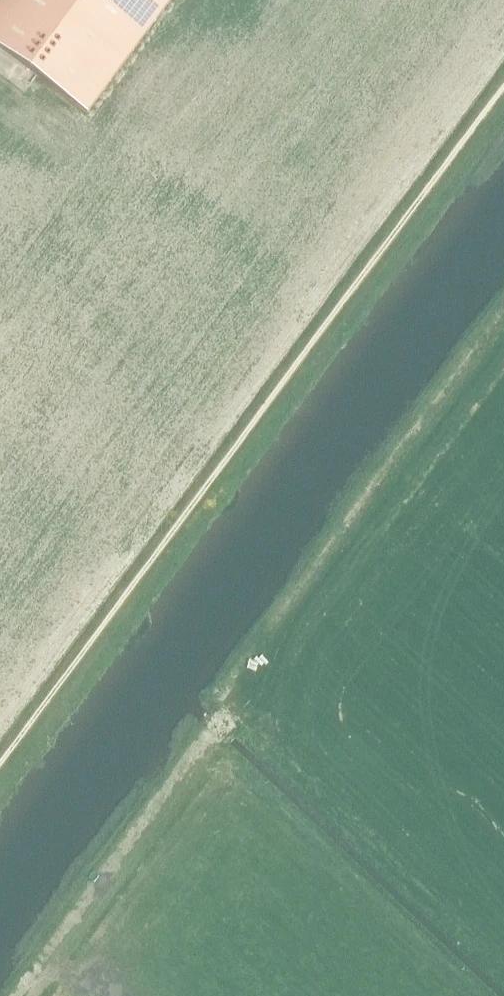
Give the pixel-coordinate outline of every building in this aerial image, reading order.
[(0,4),(0,49),(87,113),(171,0),(3,0),(0,4)]
